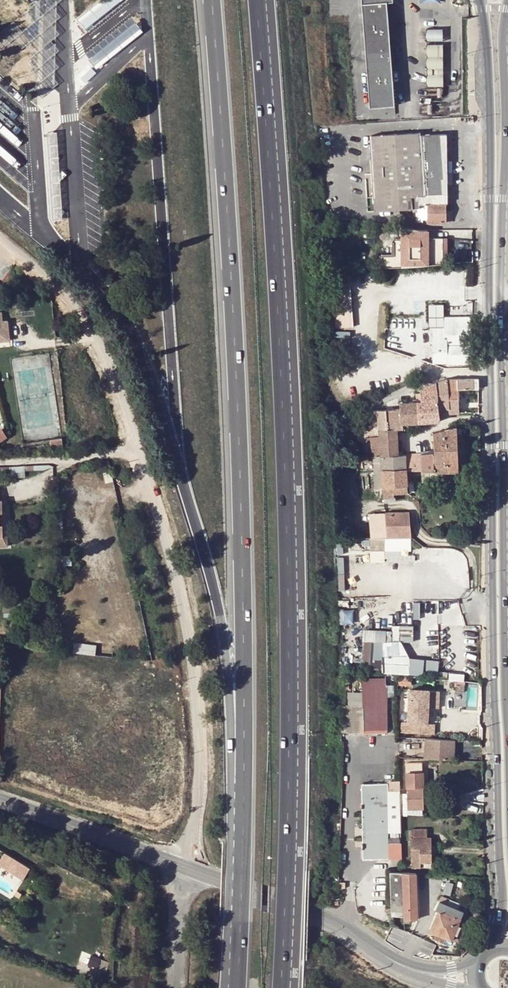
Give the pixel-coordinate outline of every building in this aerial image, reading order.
[(370,108),(395,106),(387,3),(393,2),(393,0),(361,0),(370,108)] [(428,38),(444,38),(444,28),(428,28),(428,38)] [(446,45),(427,45),(426,88),(445,88),(446,45)] [(426,202),(426,135),(422,134),(421,132),(371,133),(372,208),(420,208),(420,205),(428,204),(428,203),(426,202)] [(426,135),(426,202),(428,203),(446,202),(447,203),(447,134),(426,135)] [(420,205),(420,208),(419,219),(427,219),(428,221),(446,221),(446,202),(428,203),(428,204),(420,205)] [(429,230),(420,230),(403,227),(403,266),(448,263),(447,238),(429,238),(429,230)] [(349,275),(332,276),(336,328),(352,327),(349,275)] [(471,326),(444,326),(444,328),(445,343),(447,343),(471,343),(471,326)] [(444,328),(432,328),(433,343),(433,362),(439,362),(439,364),(447,364),(447,343),(445,343),(444,328)] [(471,343),(447,343),(447,364),(471,363),(471,343)] [(479,388),(478,378),(447,379),(448,389),(458,389),(479,388)] [(447,379),(436,382),(438,395),(439,408),(448,407),(449,414),(459,413),(458,389),(448,389),(447,379)] [(436,382),(420,389),(421,400),(423,421),(440,420),(439,408),(438,395),(436,382)] [(400,402),(400,409),(401,428),(401,431),(410,430),(409,422),(423,421),(421,400),(400,402)] [(386,428),(385,409),(378,410),(379,429),(386,428)] [(400,409),(385,409),(386,428),(396,428),(401,428),(400,409)] [(378,410),(363,412),(365,435),(378,433),(378,429),(379,429),(378,410)] [(457,436),(479,436),(479,426),(457,426),(445,429),(446,444),(447,470),(459,470),(457,436)] [(366,457),(381,456),(398,455),(396,428),(386,428),(379,429),(378,429),(378,433),(378,436),(365,438),(366,457)] [(446,444),(445,429),(433,433),(434,445),(446,444)] [(63,449),(61,437),(50,440),(51,451),(63,449)] [(433,453),(434,470),(447,470),(446,444),(434,445),(434,453),(433,453)] [(433,453),(420,454),(421,469),(434,470),(433,453)] [(381,456),(382,469),(406,470),(405,454),(398,455),(381,456)] [(405,454),(406,470),(421,469),(420,454),(405,454)] [(381,456),(373,456),(373,470),(374,490),(383,489),(383,487),(382,469),(381,456)] [(406,470),(382,469),(383,487),(383,489),(384,497),(394,496),(394,493),(408,493),(406,470)] [(112,482),(110,472),(103,473),(104,483),(112,482)] [(461,480),(462,492),(480,492),(480,480),(461,480)] [(381,537),(387,536),(385,512),(368,514),(370,537),(381,537)] [(387,536),(392,536),(411,536),(408,512),(385,512),(387,536)] [(387,536),(381,537),(383,549),(393,549),(392,536),(387,536)] [(71,554),(54,555),(54,565),(71,565),(71,554)] [(423,573),(423,601),(433,601),(433,573),(423,573)] [(423,625),(386,624),(386,630),(386,643),(422,644),(423,625)] [(386,630),(369,630),(369,642),(386,643),(386,630)] [(361,642),(361,659),(370,659),(369,642),(361,642)] [(386,643),(369,642),(370,659),(371,669),(383,669),(386,643)] [(74,643),(73,652),(94,654),(95,645),(74,643)] [(354,655),(345,655),(344,669),(353,670),(354,655)] [(371,669),(370,659),(361,659),(356,658),(355,668),(371,669)] [(445,661),(424,659),(422,675),(444,677),(445,661)] [(412,677),(398,677),(398,685),(412,685),(412,677)] [(385,678),(362,678),(362,691),(347,692),(347,699),(348,699),(348,705),(346,705),(346,707),(343,706),(342,734),(363,734),(386,733),(385,678)] [(438,692),(410,690),(408,723),(402,722),(401,732),(434,734),(435,724),(427,723),(428,708),(438,708),(438,692)] [(455,740),(425,738),(424,758),(455,759),(455,740)] [(399,794),(400,815),(407,815),(407,814),(423,815),(422,809),(424,809),(423,772),(422,772),(422,762),(405,762),(407,793),(399,794)] [(388,843),(388,832),(400,832),(400,815),(399,794),(399,791),(387,791),(387,783),(361,784),(362,859),(388,858),(401,858),(401,843),(388,843)] [(420,868),(420,866),(420,862),(431,862),(430,837),(427,836),(427,829),(409,829),(409,839),(411,839),(412,867),(420,868)] [(25,878),(33,866),(6,850),(0,860),(0,863),(25,878)] [(390,872),(392,915),(403,916),(401,872),(390,872)] [(416,873),(401,872),(403,916),(403,919),(418,919),(416,873)] [(443,902),(440,901),(436,910),(439,910),(431,929),(436,932),(434,938),(443,942),(446,936),(451,939),(463,911),(458,909),(460,902),(445,896),(443,902)] [(107,970),(111,959),(92,953),(89,964),(107,970)]
